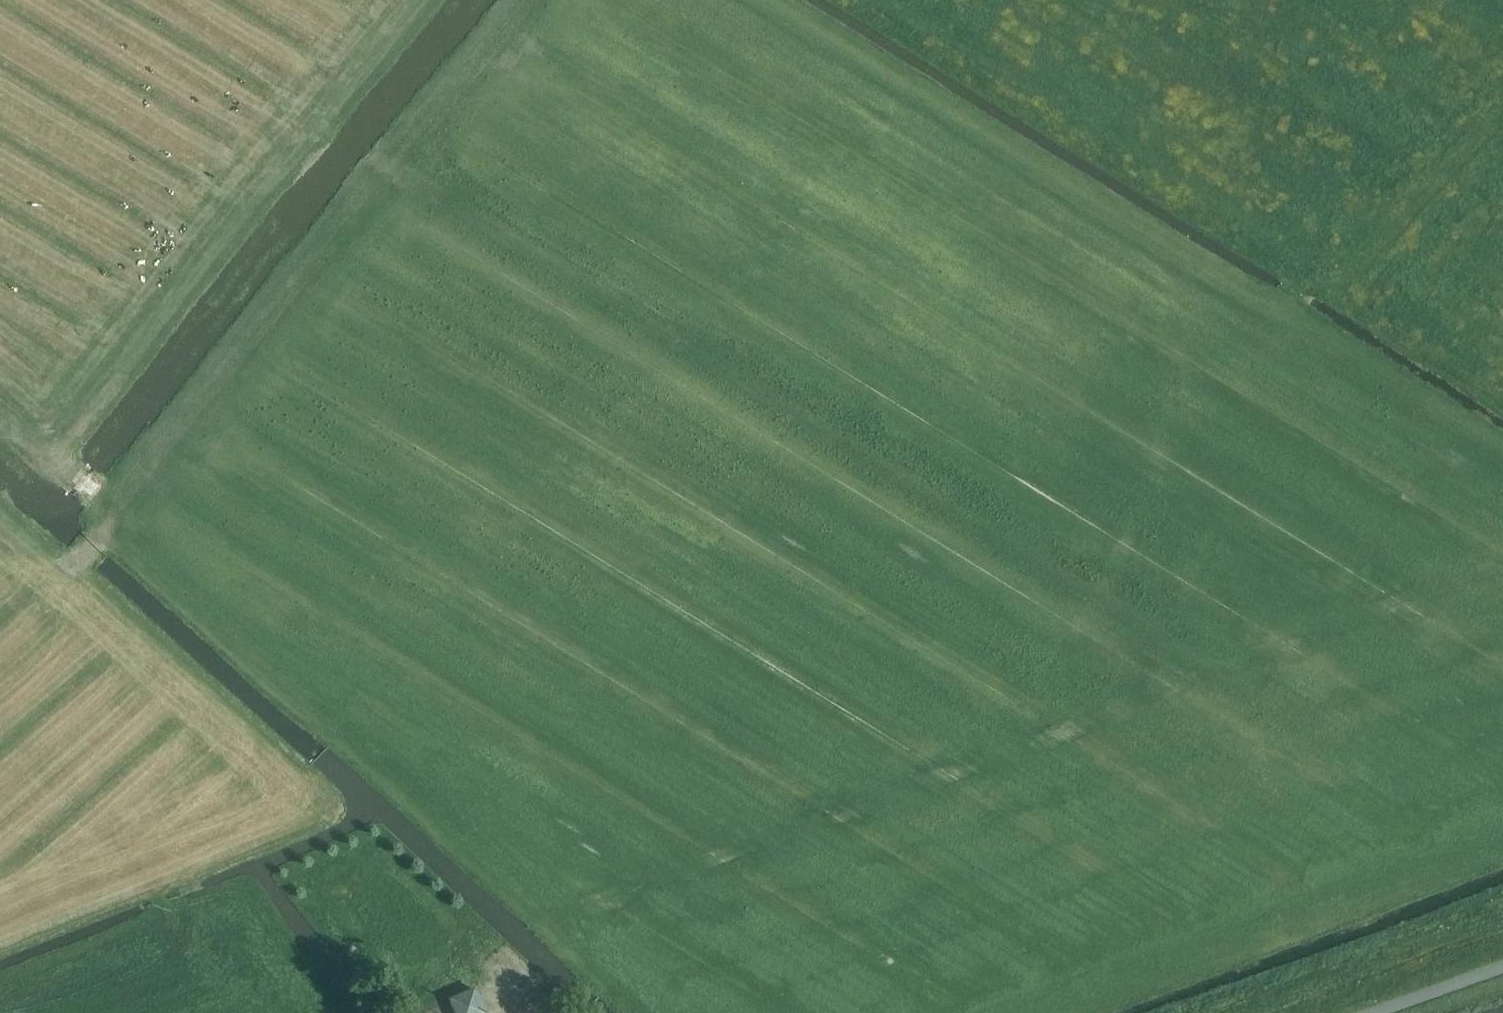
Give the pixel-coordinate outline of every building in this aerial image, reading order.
[(450,1012),(483,1012),(472,991),(446,1004),(450,1012)]
